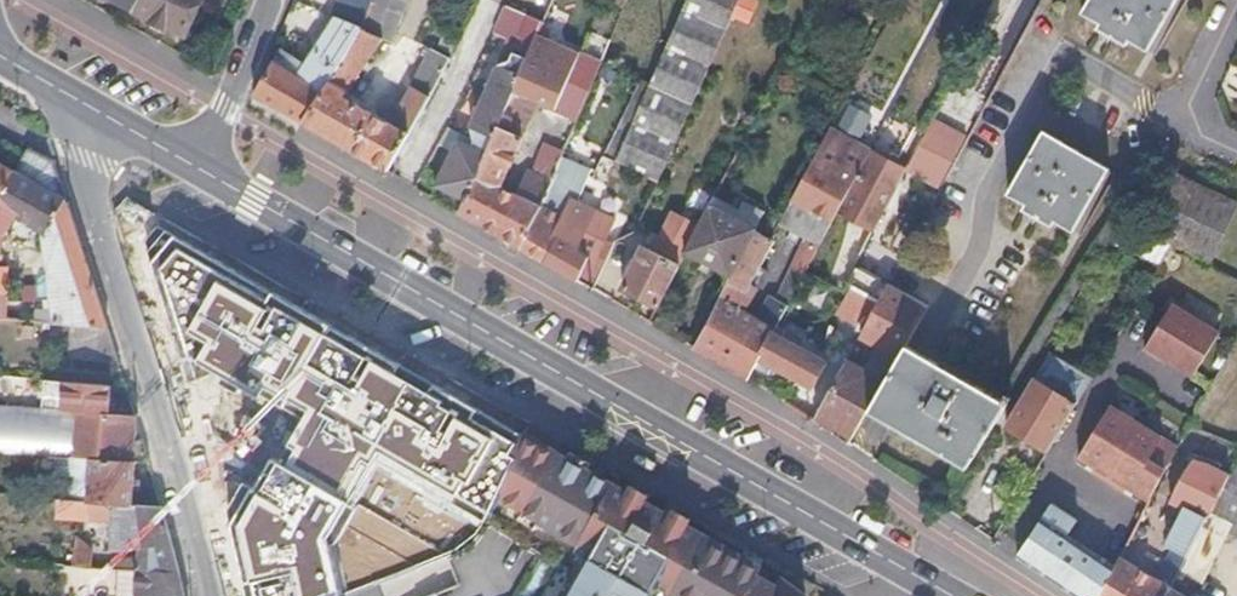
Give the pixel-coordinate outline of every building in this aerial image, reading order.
[(135,12),(140,0),(112,0),(135,12)] [(135,12),(184,34),(199,0),(140,0),(135,12)] [(374,0),(338,0),(330,19),(336,21),(305,70),(283,56),(275,69),(271,67),(253,97),(302,125),(363,27),(374,0)] [(302,125),(349,151),(384,171),(446,62),(428,54),(390,128),(344,100),(381,41),(388,45),(407,0),(374,0),(363,27),(302,125)] [(648,89),(614,165),(653,183),(735,0),(688,0),(648,89)] [(1082,12),(1101,23),(1097,29),(1126,45),(1129,40),(1148,51),(1177,0),(1089,0),(1082,12)] [(510,96),(536,38),(543,23),(513,10),(502,36),(516,44),(509,60),(497,68),(472,126),(477,138),(477,143),(474,149),(458,142),(430,198),(457,213),(500,119),(510,96)] [(536,38),(510,96),(534,107),(574,125),(600,66),(536,38)] [(601,159),(614,165),(648,89),(637,84),(601,159)] [(503,134),(519,141),(534,107),(510,96),(500,119),(508,123),(503,134)] [(933,117),(905,172),(938,189),(967,134),(933,117)] [(500,119),(457,213),(519,249),(558,162),(561,155),(541,147),(529,176),(525,174),(513,201),(497,194),(519,141),(503,134),(508,123),(500,119)] [(830,225),(839,208),(870,151),(828,129),(784,211),(803,220),(806,214),(830,225)] [(1110,168),(1043,132),(1007,195),(1024,205),(1020,212),(1051,229),(1054,223),(1072,233),(1110,168)] [(109,328),(56,164),(36,153),(29,149),(16,175),(0,206),(0,245),(0,242),(12,219),(39,232),(56,326),(71,326),(109,328)] [(875,227),(905,172),(870,151),(839,208),(875,227)] [(558,162),(519,249),(564,276),(583,287),(602,245),(623,254),(632,231),(576,205),(580,197),(571,193),(581,174),(558,162)] [(16,175),(0,165),(0,206),(16,175)] [(1171,171),(1144,228),(1208,258),(1236,202),(1171,171)] [(299,417),(213,554),(226,595),(316,595),(464,539),(529,419),(116,197),(157,349),(299,417)] [(710,197),(706,207),(754,231),(758,221),(710,197)] [(731,277),(728,283),(748,292),(757,273),(774,240),(754,231),(706,207),(696,226),(683,253),(731,277)] [(620,289),(656,308),(677,266),(683,253),(696,226),(669,214),(651,254),(640,249),(620,289)] [(757,273),(748,292),(728,283),(692,349),(721,365),(747,380),(757,361),(776,326),(786,308),(810,263),(818,247),(806,240),(771,306),(763,303),(752,324),(739,317),(764,276),(757,273)] [(897,265),(887,283),(923,305),(933,287),(897,265)] [(877,301),(887,283),(857,266),(846,284),(852,287),(877,301)] [(893,354),(899,357),(905,346),(927,307),(923,305),(887,283),(877,301),(862,328),(858,335),(893,354)] [(862,328),(877,301),(852,287),(844,303),(843,315),(862,328)] [(23,292),(25,305),(37,303),(34,290),(23,292)] [(1164,311),(1137,355),(1153,365),(1155,363),(1186,382),(1212,339),(1164,311)] [(36,340),(37,328),(0,326),(0,338),(36,340)] [(118,357),(109,328),(71,326),(70,361),(121,364),(118,357)] [(776,326),(757,361),(810,391),(825,363),(781,339),(784,331),(776,326)] [(905,346),(899,357),(868,412),(966,470),(1006,405),(905,346)] [(833,384),(812,422),(849,446),(868,412),(899,357),(893,354),(885,367),(876,363),(856,397),(833,384)] [(0,376),(0,404),(21,406),(23,378),(0,376)] [(48,380),(45,411),(82,415),(111,417),(113,386),(48,380)] [(1003,424),(1045,451),(1073,406),(1030,382),(1003,424)] [(79,461),(82,415),(45,411),(0,408),(0,454),(52,459),(79,461)] [(1105,412),(1077,465),(1094,474),(1092,479),(1123,496),(1126,491),(1147,502),(1175,450),(1105,412)] [(111,417),(82,415),(79,461),(134,465),(138,418),(111,417)] [(242,422),(188,441),(202,481),(256,463),(242,422)] [(521,435),(513,451),(518,454),(512,465),(509,471),(498,494),(596,549),(570,595),(805,595),(783,579),(777,587),(757,576),(761,567),(680,522),(678,525),(675,526),(662,518),(663,516),(662,512),(521,435)] [(1096,595),(1163,595),(1167,587),(1203,518),(1232,462),(1210,451),(1202,451),(1188,466),(1170,501),(1185,510),(1165,550),(1170,552),(1156,581),(1117,557),(1111,568),(1096,595)] [(1203,518),(1236,536),(1236,460),(1234,458),(1232,462),(1203,518)] [(79,461),(52,459),(50,484),(77,486),(79,461)] [(134,465),(79,461),(77,486),(76,501),(136,505),(137,465),(134,465)] [(1001,489),(1017,499),(1031,476),(1015,466),(1001,489)] [(498,494),(487,516),(530,543),(540,539),(550,544),(521,595),(570,595),(596,549),(498,494)] [(138,569),(180,573),(171,537),(163,506),(136,505),(76,501),(55,499),(54,522),(93,526),(93,523),(114,526),(114,540),(140,543),(140,553),(113,552),(112,566),(118,567),(138,569)] [(1111,568),(1064,536),(1074,522),(1048,505),(1015,555),(1038,570),(1078,595),(1096,595),(1111,568)] [(76,539),(74,565),(95,568),(96,551),(76,539)] [(138,569),(118,567),(117,595),(137,595),(138,569)] [(180,573),(138,569),(137,595),(185,595),(184,590),(180,573)] [(1163,595),(1183,595),(1167,587),(1163,595)]
